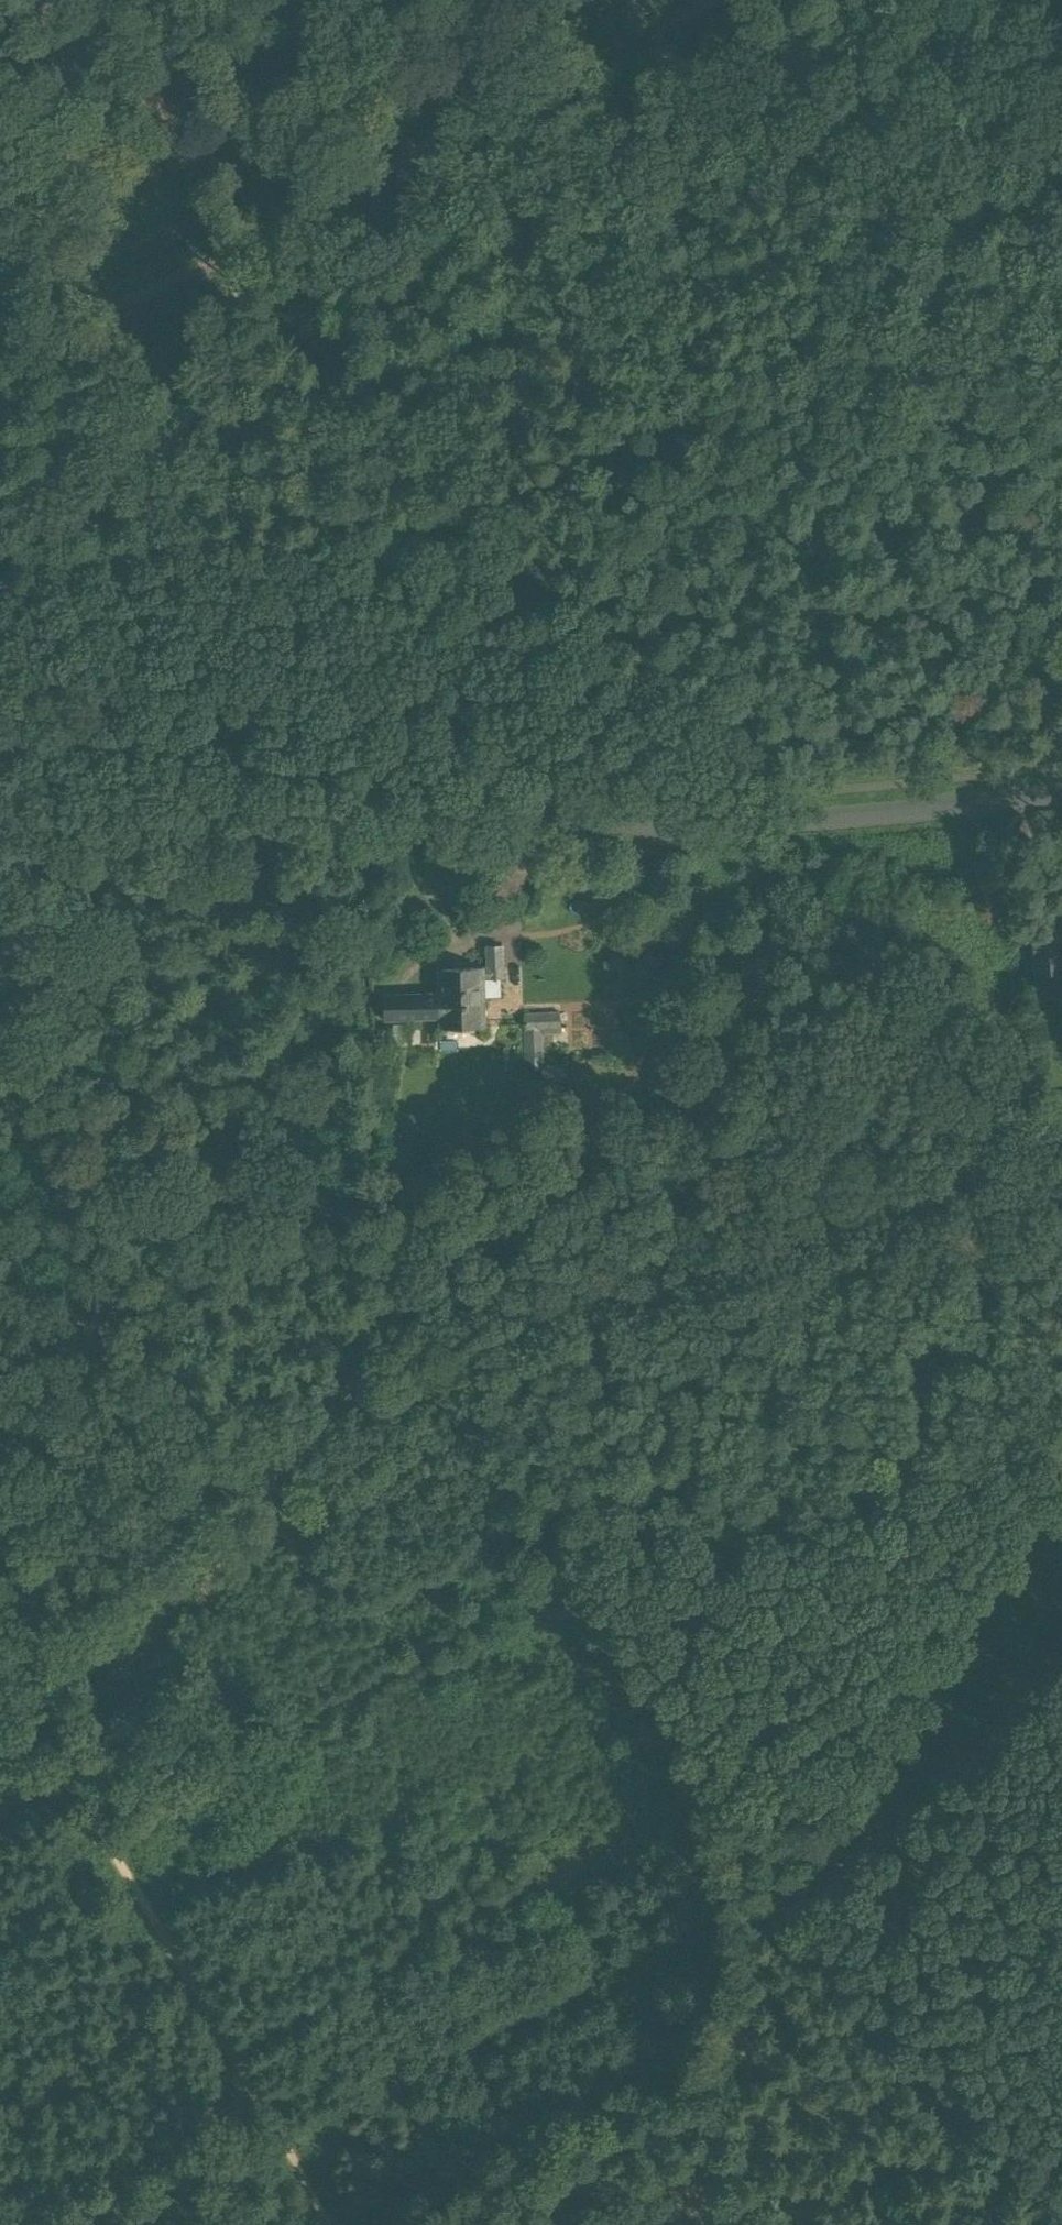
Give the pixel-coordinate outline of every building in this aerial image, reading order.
[(483,968),(483,978),(504,978),(503,943),(487,944),(488,968),(483,968)] [(441,969),(441,993),(407,994),(408,1018),(442,1017),(443,1028),(485,1026),(483,978),(483,968),(441,969)] [(561,1011),(525,1012),(526,1028),(527,1066),(541,1066),(540,1028),(561,1027),(561,1011)] [(566,1065),(543,1066),(543,1081),(567,1080),(566,1065)]
